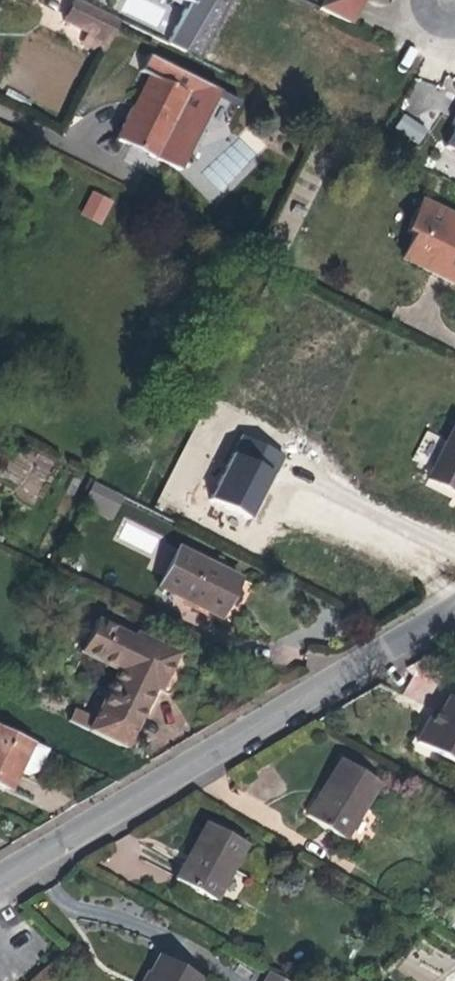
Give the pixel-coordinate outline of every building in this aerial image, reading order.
[(78,0),(74,0),(63,21),(87,33),(108,44),(120,21),(78,0)] [(187,4),(168,44),(185,52),(210,0),(189,0),(187,4)] [(360,0),(324,0),(319,9),(348,23),(360,0)] [(108,44),(87,33),(82,45),(103,55),(108,44)] [(155,159),(157,155),(173,123),(188,94),(149,75),(137,100),(117,140),(119,141),(151,157),(155,159)] [(434,126),(450,94),(418,78),(402,110),(434,126)] [(419,143),(428,127),(402,113),(393,130),(419,143)] [(451,123),(454,131),(445,147),(454,152),(454,116),(451,123)] [(191,132),(173,123),(157,155),(175,164),(191,132)] [(238,139),(225,153),(239,167),(253,153),(238,139)] [(111,203),(93,194),(87,204),(105,213),(111,203)] [(421,202),(407,231),(414,235),(402,258),(440,277),(454,284),(454,218),(421,202)] [(100,223),(105,213),(87,204),(82,214),(100,223)] [(427,479),(454,493),(454,491),(454,425),(427,479)] [(209,501),(248,520),(266,483),(270,476),(273,477),(283,457),(242,436),(209,501)] [(94,481),(85,499),(98,506),(111,513),(120,494),(94,481)] [(109,517),(111,513),(98,506),(96,511),(109,517)] [(153,553),(160,537),(126,522),(119,537),(153,553)] [(219,617),(238,579),(178,548),(158,587),(195,605),(219,617)] [(118,670),(94,720),(89,731),(125,748),(145,707),(137,703),(146,684),(154,688),(159,690),(177,654),(136,634),(134,639),(96,620),(80,652),(118,670)] [(415,663),(404,696),(428,705),(440,672),(415,663)] [(150,697),(154,688),(146,684),(137,703),(145,707),(150,697)] [(449,696),(440,713),(439,714),(442,716),(436,726),(428,721),(416,743),(454,764),(454,700),(449,696)] [(71,722),(77,711),(73,709),(68,721),(71,722)] [(436,726),(442,716),(439,714),(440,713),(435,710),(431,716),(428,721),(436,726)] [(71,722),(89,731),(94,720),(77,711),(71,722)] [(20,771),(33,743),(0,727),(0,785),(10,790),(16,778),(20,771)] [(33,743),(20,771),(29,775),(34,773),(39,768),(47,750),(33,743)] [(343,839),(378,783),(341,760),(324,787),(306,816),(343,839)] [(214,901),(246,844),(206,823),(190,853),(175,880),(214,901)] [(200,977),(159,955),(148,977),(146,980),(198,980),(200,977)]
